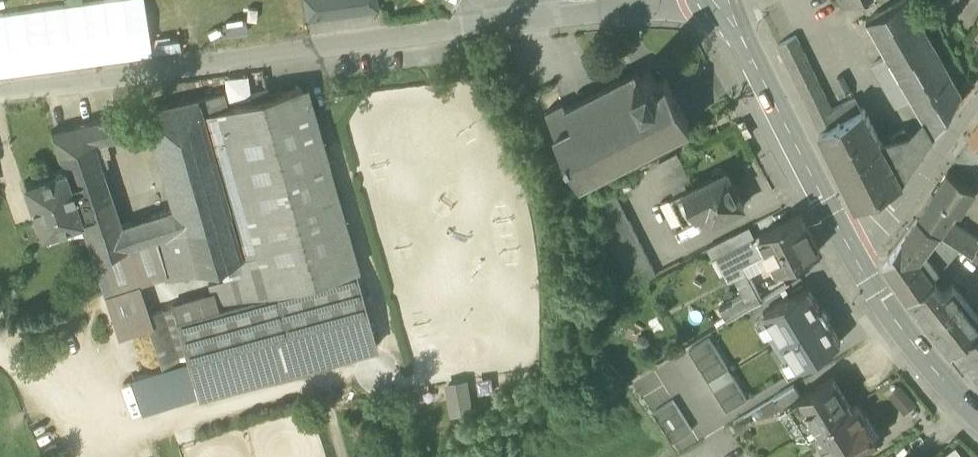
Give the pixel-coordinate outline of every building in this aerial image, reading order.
[(307,20),(379,10),(377,0),(304,0),(307,20)] [(887,55),(909,91),(923,115),(920,116),(921,116),(932,135),(933,136),(962,93),(909,0),(902,0),(867,21),(867,22),(868,22),(887,55)] [(821,130),(838,121),(832,109),(796,35),(779,44),(821,130)] [(895,100),(909,91),(887,55),(873,63),(895,100)] [(555,131),(581,180),(601,169),(601,168),(666,134),(667,135),(690,123),(664,74),(656,78),(650,66),(638,72),(636,68),(566,105),(564,102),(546,111),(556,130),(555,131)] [(302,86),(228,107),(201,115),(241,257),(261,251),(273,293),(354,270),(302,86)] [(197,100),(201,115),(228,107),(224,92),(197,100)] [(219,264),(241,257),(201,115),(197,100),(196,98),(145,110),(150,130),(152,130),(174,209),(181,231),(192,272),(195,271),(219,264)] [(855,98),(832,109),(838,121),(861,110),(855,98)] [(903,182),(903,181),(881,140),(864,108),(861,110),(838,121),(821,130),(857,205),(858,205),(903,182)] [(145,110),(116,117),(121,137),(150,130),(145,110)] [(921,116),(911,134),(913,136),(912,137),(926,146),(933,136),(932,135),(921,116)] [(99,142),(121,137),(116,117),(93,122),(99,142)] [(740,122),(747,136),(752,133),(745,119),(740,122)] [(93,260),(129,248),(121,226),(93,144),(99,142),(93,122),(49,133),(62,170),(65,169),(81,219),(80,220),(93,260)] [(969,141),(977,147),(977,127),(969,141)] [(903,181),(926,146),(912,137),(913,136),(911,134),(910,136),(904,128),(891,137),(890,137),(889,140),(881,140),(903,181)] [(977,173),(977,147),(969,141),(957,158),(977,173)] [(660,161),(676,195),(684,191),(695,186),(677,152),(660,161)] [(713,177),(695,186),(707,212),(712,221),(744,206),(727,171),(724,173),(723,171),(722,169),(720,168),(718,167),(715,168),(713,170),(712,172),(711,174),(712,176),(713,177)] [(24,183),(41,233),(80,220),(81,219),(65,169),(62,170),(24,183)] [(977,256),(977,238),(954,222),(962,210),(977,188),(949,170),(934,192),(919,215),(941,230),(943,232),(962,245),(973,252),(977,256)] [(695,186),(684,191),(697,217),(707,212),(695,186)] [(590,198),(633,286),(657,274),(612,187),(590,198)] [(683,224),(697,217),(684,191),(676,195),(670,198),(683,224)] [(174,209),(121,226),(129,248),(156,239),(181,231),(174,209)] [(800,214),(760,235),(767,248),(779,271),(820,250),(801,214),(800,214)] [(911,297),(919,307),(943,290),(936,279),(933,274),(945,265),(926,250),(926,249),(941,230),(919,215),(887,257),(887,266),(910,298),(911,297)] [(750,225),(731,235),(737,247),(755,238),(750,225)] [(926,250),(945,265),(962,245),(943,232),(941,230),(926,249),(926,250)] [(181,231),(156,239),(166,274),(167,279),(184,274),(192,272),(181,231)] [(734,249),(737,247),(731,235),(706,248),(713,261),(721,257),(721,256),(734,249)] [(740,262),(767,248),(760,235),(755,238),(737,247),(734,249),(740,262)] [(93,260),(104,292),(125,285),(126,287),(139,283),(166,274),(156,239),(129,248),(93,260)] [(723,258),(742,294),(749,308),(760,300),(740,262),(734,249),(721,256),(721,257),(722,258),(723,258)] [(216,309),(273,293),(261,251),(241,257),(219,264),(224,280),(209,284),(216,309)] [(376,348),(354,270),(273,293),(216,309),(209,311),(205,295),(172,305),(198,396),(199,399),(376,348)] [(184,274),(185,280),(197,276),(195,271),(192,272),(184,274)] [(952,349),(956,346),(977,328),(977,314),(954,282),(943,290),(919,307),(928,318),(927,318),(934,328),(935,327),(952,349)] [(144,298),(139,283),(126,287),(125,285),(104,292),(110,311),(144,298)] [(807,287),(766,312),(774,325),(768,329),(786,358),(792,355),(800,367),(841,342),(828,320),(829,318),(823,308),(821,309),(807,287)] [(725,322),(749,308),(742,294),(718,309),(725,322)] [(144,298),(110,311),(119,337),(147,327),(162,369),(132,379),(143,413),(198,396),(172,305),(149,312),(144,298)] [(577,320),(583,329),(593,323),(587,314),(577,320)] [(956,346),(972,366),(973,365),(977,371),(977,328),(956,346)] [(747,399),(709,338),(689,351),(727,412),(747,399)] [(807,436),(813,432),(852,408),(832,376),(801,396),(788,404),(807,436)] [(469,380),(447,381),(449,414),(471,413),(469,380)] [(901,382),(889,392),(905,413),(918,403),(901,382)] [(774,398),(781,409),(788,404),(801,396),(794,385),(774,398)] [(693,430),(673,400),(653,413),(672,443),(693,430)] [(852,408),(813,432),(829,456),(865,456),(867,456),(863,449),(869,444),(879,439),(866,419),(864,420),(856,406),(852,408)] [(940,456),(965,456),(956,445),(940,456)]
